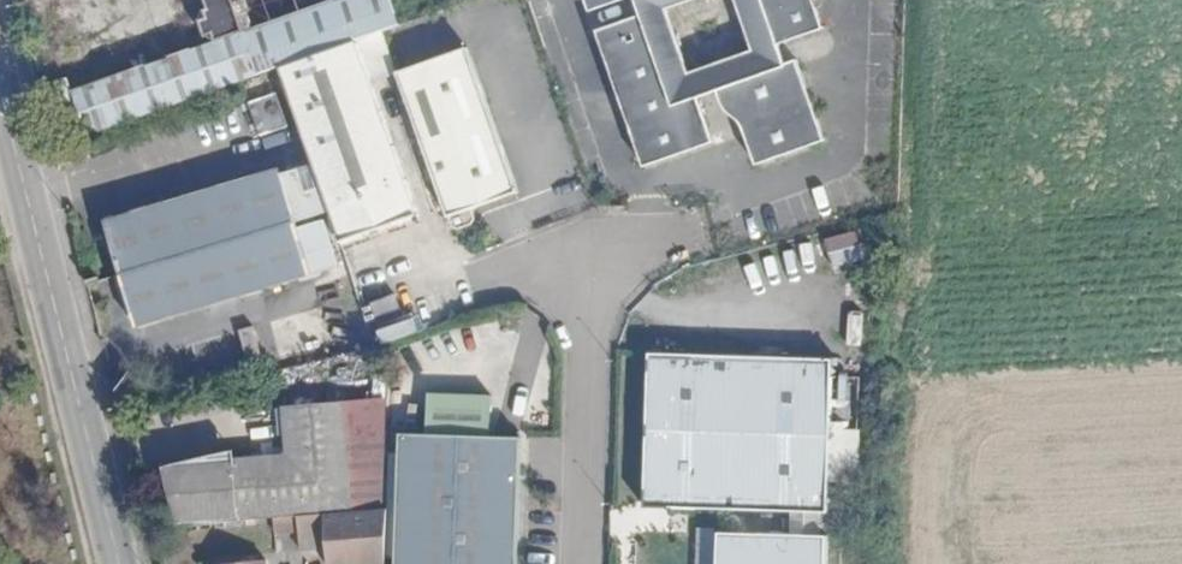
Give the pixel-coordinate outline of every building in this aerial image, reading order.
[(212,37),(319,0),(207,0),(208,1),(200,3),(194,17),(199,32),(212,37)] [(637,7),(593,24),(640,158),(713,133),(697,88),(689,64),(666,0),(656,0),(637,7)] [(748,43),(787,29),(818,18),(812,0),(733,0),(748,43)] [(697,88),(717,81),(795,53),(787,29),(748,43),(689,64),(697,88)] [(412,205),(352,34),(278,60),(307,144),(328,204),(337,231),(412,205)] [(448,212),(479,200),(526,182),(475,40),(397,68),(448,212)] [(795,53),(717,81),(726,106),(741,112),(758,158),(824,133),(795,53)] [(119,268),(296,214),(281,165),(103,220),(119,268)] [(452,221),(462,226),(481,218),(483,210),(479,200),(448,212),(452,221)] [(314,270),(296,214),(119,268),(137,325),(314,270)] [(827,238),(833,264),(860,258),(854,232),(827,238)] [(813,506),(828,507),(832,366),(657,360),(653,501),(813,506)] [(427,392),(426,433),(489,436),(490,394),(427,392)] [(331,508),(385,503),(386,399),(277,406),(283,454),(232,459),(230,449),(163,468),(170,526),(272,514),(331,508)] [(519,438),(489,436),(426,433),(399,431),(394,563),(514,563),(519,438)] [(337,552),(384,547),(385,503),(331,508),(335,543),(337,552)] [(813,531),(826,531),(828,507),(813,506),(813,531)] [(331,508),(272,514),(273,528),(298,527),(300,547),(335,543),(331,508)] [(813,531),(723,531),(723,563),(826,563),(826,531),(813,531)]
